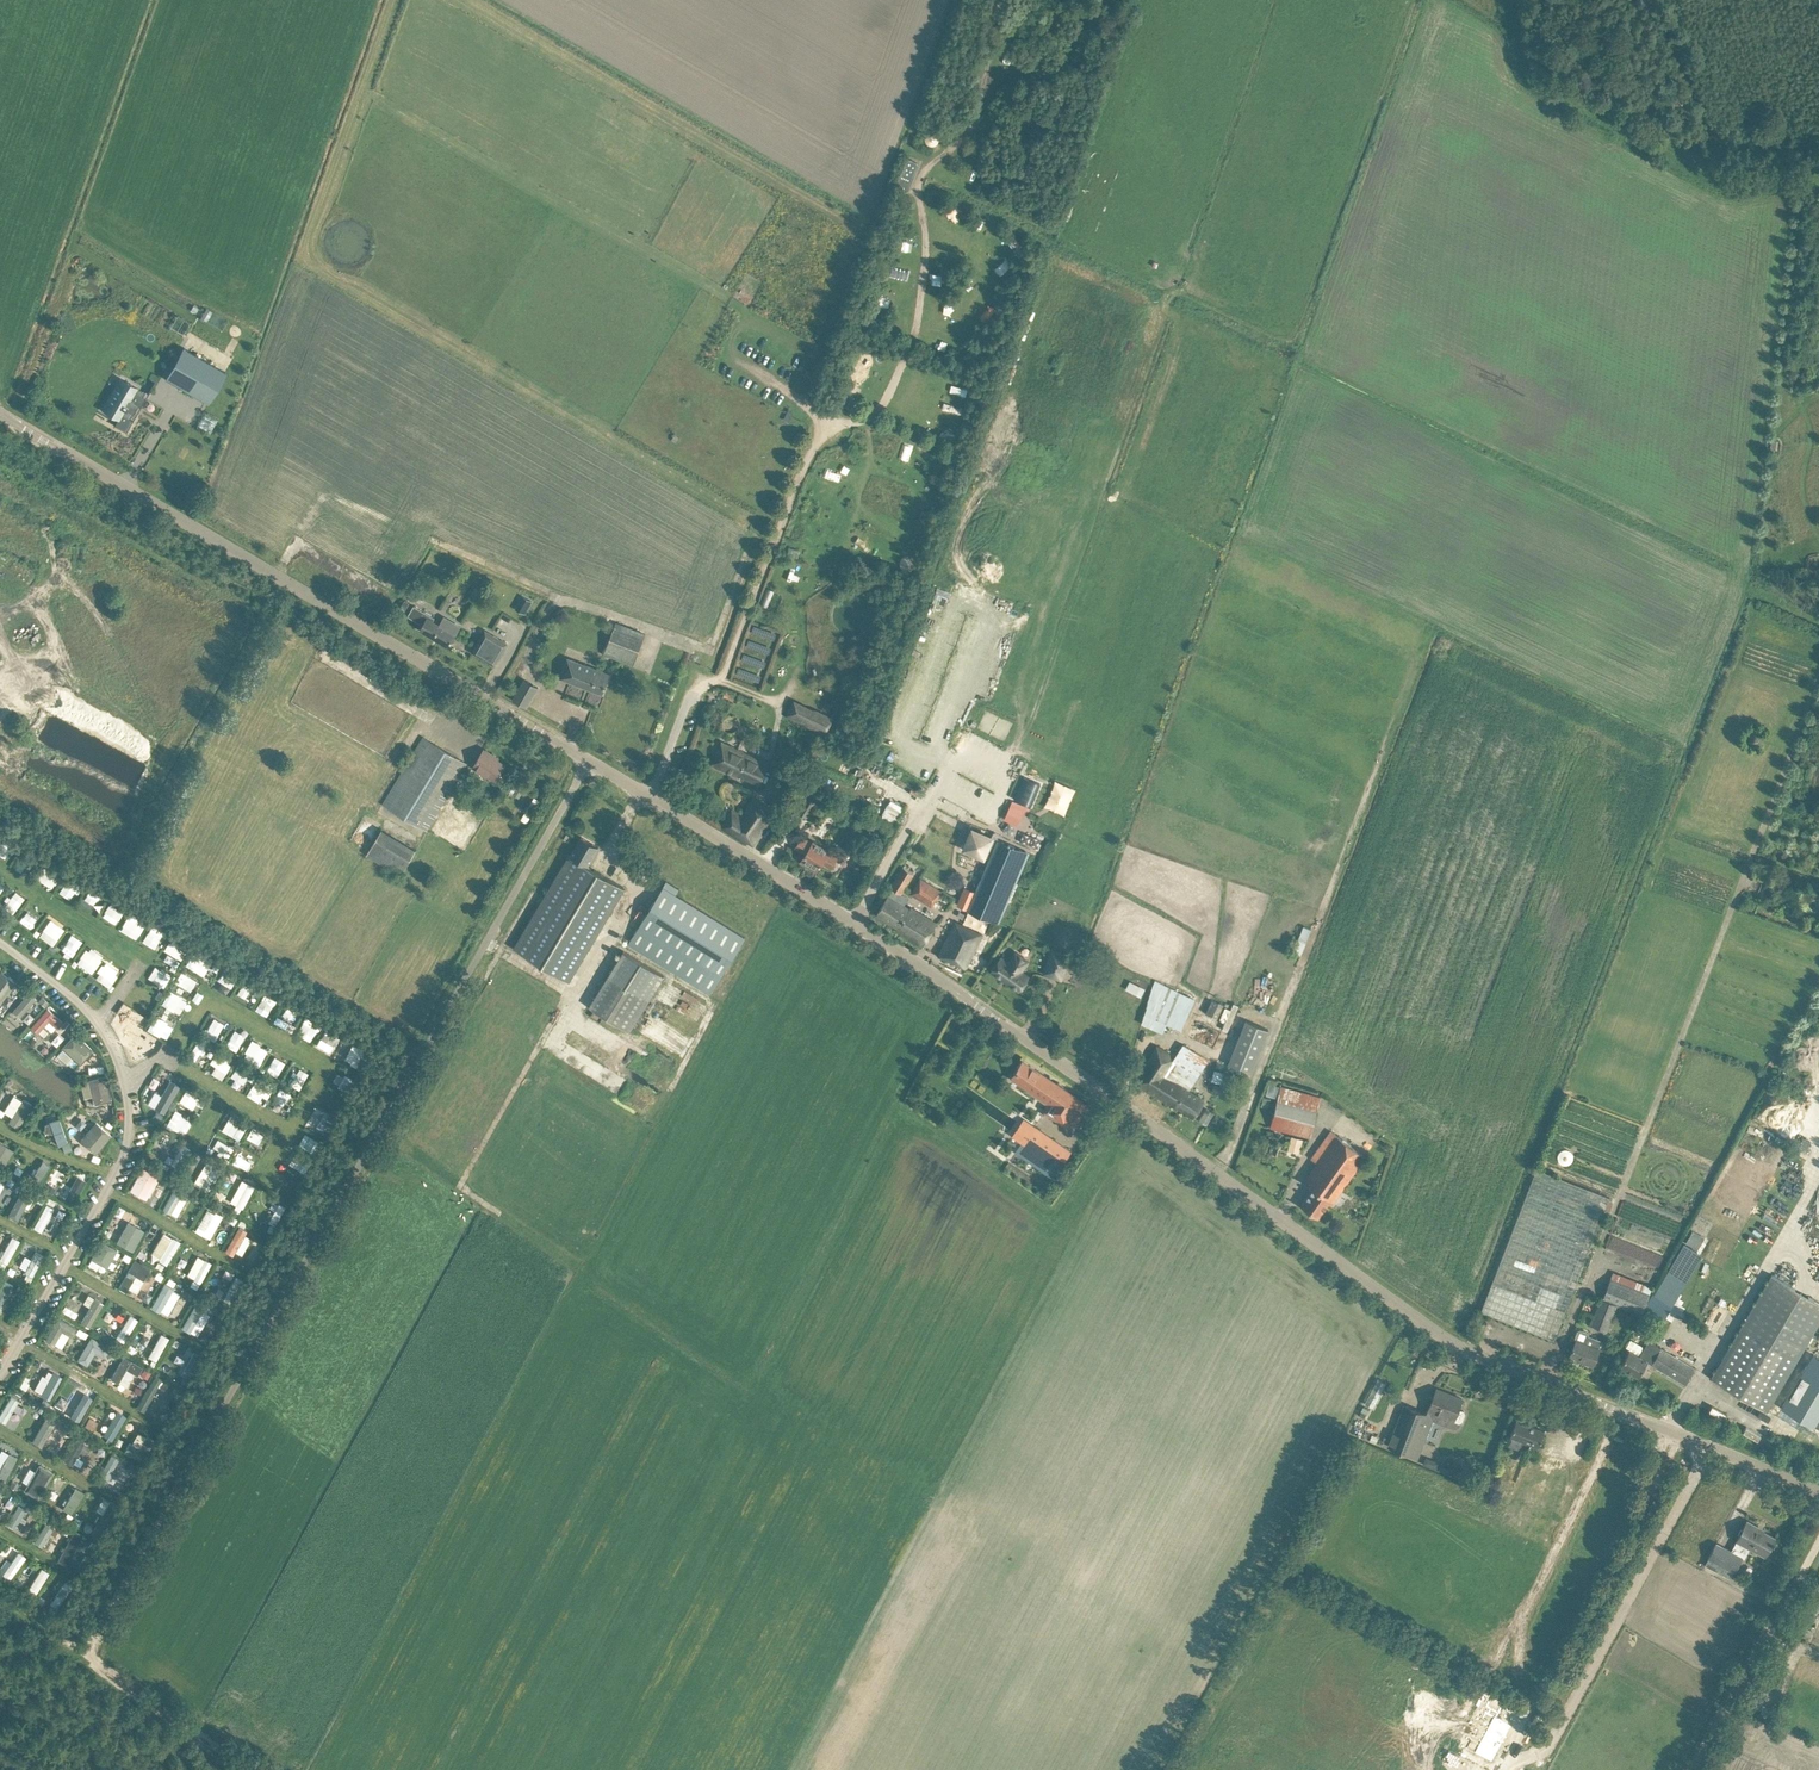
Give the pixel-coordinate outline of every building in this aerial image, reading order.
[(926,138),(925,141),(927,144),(930,146),(934,146),(937,145),(939,142),(939,138),(937,135),(934,133),(930,133),(927,135),(926,138)] [(184,347),(166,378),(208,403),(226,372),(184,347)] [(129,418),(137,405),(141,407),(146,398),(143,396),(145,392),(126,381),(120,377),(102,409),(108,412),(118,418),(115,424),(114,424),(126,432),(133,420),(129,418)] [(789,411),(785,420),(790,422),(794,413),(789,411)] [(902,562),(901,565),(902,568),(905,571),(908,571),(912,570),(914,568),(915,564),(914,561),(911,559),(908,558),(904,559),(902,562)] [(767,607),(773,591),(767,589),(761,605),(767,607)] [(523,596),(516,609),(526,614),(533,601),(523,596)] [(414,605),(408,615),(420,622),(426,612),(414,605)] [(426,612),(420,622),(423,624),(420,629),(449,645),(456,633),(460,627),(442,616),(438,623),(433,620),(435,617),(426,612)] [(616,622),(604,654),(633,665),(646,633),(616,622)] [(494,665),(507,643),(485,630),(473,652),(494,665)] [(566,662),(560,677),(602,693),(610,674),(568,657),(566,662)] [(516,692),(513,698),(527,706),(531,700),(516,692)] [(786,718),(824,736),(833,717),(795,699),(786,718)] [(427,830),(461,773),(467,763),(423,736),(383,803),(427,830)] [(741,751),(721,742),(711,764),(738,776),(738,774),(759,784),(768,764),(743,752),(744,751),(741,749),(741,751)] [(495,779),(505,764),(492,756),(493,754),(484,749),(473,766),(495,779)] [(527,785),(514,777),(506,789),(519,797),(527,785)] [(1039,784),(1024,778),(1015,800),(1030,806),(1039,784)] [(1073,790),(1056,782),(1045,807),(1062,814),(1073,790)] [(797,810),(809,817),(816,804),(820,807),(825,799),(810,790),(797,810)] [(742,815),(732,809),(722,827),(747,843),(748,840),(754,844),(775,811),(753,797),(742,815)] [(1025,822),(1013,816),(1008,828),(1020,833),(1025,822)] [(965,887),(957,905),(997,922),(1016,878),(1027,852),(1000,840),(1001,838),(995,835),(993,838),(975,830),(967,849),(992,859),(981,884),(1000,892),(997,901),(965,887)] [(414,852),(382,833),(368,856),(400,876),(414,852)] [(599,847),(581,836),(564,866),(563,865),(514,947),(569,980),(606,919),(605,918),(624,886),(588,865),(599,847)] [(802,836),(796,846),(796,847),(798,844),(807,850),(802,858),(818,868),(822,861),(831,867),(837,857),(828,851),(829,850),(813,841),(812,843),(802,836)] [(891,886),(903,892),(915,873),(903,866),(891,886)] [(942,890),(922,878),(912,893),(933,906),(942,890)] [(710,994),(745,937),(663,886),(628,943),(710,994)] [(888,896),(883,904),(877,914),(898,927),(897,930),(921,946),(936,923),(912,908),(910,911),(888,896)] [(953,926),(939,955),(966,968),(982,934),(962,924),(960,929),(953,926)] [(57,949),(54,947),(50,944),(47,948),(54,953),(57,949)] [(624,950),(589,1006),(630,1031),(664,975),(624,950)] [(1001,956),(991,970),(1019,990),(1029,976),(1021,971),(1028,960),(1016,952),(1008,962),(1001,956)] [(1051,952),(1043,975),(1060,981),(1068,957),(1051,952)] [(228,962),(224,960),(221,958),(219,962),(226,966),(228,962)] [(1,1003),(16,982),(1,971),(0,972),(0,1002),(1,1003)] [(95,978),(92,975),(89,973),(86,976),(93,981),(95,978)] [(1142,1023),(1163,1032),(1167,1023),(1182,1029),(1196,999),(1155,979),(1142,1023)] [(159,990),(155,997),(159,999),(163,993),(159,990)] [(1268,1030),(1247,1021),(1228,1066),(1250,1075),(1268,1030)] [(75,1033),(62,1047),(80,1064),(94,1049),(75,1033)] [(1189,1090),(1192,1086),(1208,1059),(1184,1043),(1175,1056),(1161,1049),(1157,1046),(1135,1081),(1194,1117),(1205,1099),(1189,1090)] [(1022,1059),(1011,1076),(1028,1088),(1027,1089),(1050,1104),(1045,1111),(1071,1128),(1088,1103),(1022,1059)] [(1215,1070),(1212,1080),(1235,1086),(1238,1076),(1215,1070)] [(89,1079),(95,1103),(111,1099),(106,1075),(89,1079)] [(1278,1096),(1270,1127),(1310,1138),(1321,1095),(1270,1081),(1267,1093),(1278,1096)] [(173,1100),(169,1107),(172,1109),(177,1102),(173,1100)] [(1206,1124),(1212,1114),(1213,1112),(1207,1108),(1199,1121),(1206,1124)] [(1070,1151),(1023,1118),(1005,1144),(1052,1177),(1070,1151)] [(253,1127),(255,1123),(248,1119),(246,1123),(253,1127)] [(81,1140),(96,1153),(112,1135),(97,1121),(81,1140)] [(1332,1203),(1338,1194),(1366,1154),(1335,1131),(1322,1148),(1320,1146),(1311,1157),(1317,1162),(1304,1180),(1313,1187),(1301,1204),(1318,1217),(1329,1201),(1332,1203)] [(4,1167),(14,1150),(0,1141),(0,1164),(4,1167)] [(240,1150),(242,1146),(235,1142),(233,1146),(240,1150)] [(158,1177),(143,1168),(133,1187),(148,1196),(158,1177)] [(1536,1168),(1485,1300),(1481,1311),(1554,1339),(1610,1197),(1536,1168)] [(1700,1217),(1693,1229),(1701,1234),(1708,1222),(1700,1217)] [(117,1241),(133,1250),(144,1230),(128,1221),(117,1241)] [(91,1258),(107,1267),(118,1249),(102,1240),(91,1258)] [(119,1287),(126,1291),(136,1274),(144,1279),(150,1268),(135,1259),(119,1287)] [(1711,1377),(1767,1410),(1818,1321),(1818,1302),(1772,1274),(1711,1377)] [(1650,1293),(1611,1278),(1603,1299),(1617,1304),(1642,1313),(1650,1293)] [(1665,1314),(1674,1318),(1689,1285),(1681,1281),(1665,1314)] [(1607,1330),(1617,1304),(1603,1299),(1601,1298),(1591,1324),(1607,1330)] [(45,1339),(54,1344),(62,1330),(71,1335),(76,1327),(58,1316),(45,1339)] [(1603,1340),(1590,1335),(1588,1334),(1589,1332),(1580,1328),(1577,1329),(1574,1337),(1576,1338),(1573,1345),(1572,1347),(1573,1348),(1570,1355),(1583,1360),(1583,1361),(1593,1365),(1603,1340)] [(111,1347),(91,1335),(77,1359),(87,1365),(95,1351),(105,1357),(111,1347)] [(1648,1340),(1640,1355),(1647,1361),(1652,1363),(1651,1364),(1685,1384),(1695,1368),(1648,1340)] [(1639,1375),(1647,1361),(1640,1355),(1629,1349),(1620,1365),(1639,1375)] [(111,1378),(118,1382),(126,1368),(138,1374),(143,1366),(124,1356),(111,1378)] [(137,1406),(144,1411),(159,1386),(165,1389),(169,1382),(163,1379),(163,1378),(156,1373),(137,1406)] [(1783,1406),(1817,1426),(1818,1423),(1815,1421),(1818,1414),(1818,1384),(1802,1374),(1783,1406)] [(1428,1412),(1427,1416),(1436,1419),(1452,1425),(1454,1419),(1460,1421),(1463,1420),(1465,1412),(1464,1409),(1459,1407),(1462,1398),(1461,1401),(1445,1395),(1447,1392),(1436,1388),(1432,1399),(1429,1406),(1427,1411),(1428,1412)] [(1395,1432),(1389,1446),(1417,1457),(1425,1438),(1428,1439),(1436,1419),(1427,1416),(1428,1412),(1427,1411),(1406,1403),(1395,1432)] [(1782,1429),(1780,1434),(1795,1440),(1797,1435),(1782,1429)] [(130,1442),(125,1451),(144,1462),(156,1440),(147,1435),(140,1447),(130,1442)] [(1522,1438),(1514,1461),(1529,1467),(1532,1457),(1543,1461),(1542,1464),(1559,1470),(1561,1463),(1573,1467),(1578,1454),(1569,1450),(1570,1448),(1547,1439),(1544,1449),(1537,1446),(1538,1444),(1522,1438)] [(99,1476),(105,1479),(110,1471),(115,1474),(121,1462),(110,1456),(99,1476)] [(1432,1462),(1430,1466),(1436,1469),(1439,1462),(1434,1460),(1432,1462)] [(24,1490),(39,1498),(54,1472),(39,1464),(24,1490)] [(1747,1520),(1731,1550),(1742,1557),(1745,1558),(1750,1547),(1765,1555),(1772,1543),(1773,1544),(1775,1541),(1773,1541),(1775,1537),(1758,1527),(1758,1526),(1747,1520)] [(1742,1557),(1731,1550),(1716,1542),(1704,1564),(1729,1577),(1732,1570),(1734,1571),(1742,1557)] [(1472,1739),(1467,1748),(1492,1761),(1511,1725),(1496,1717),(1505,1700),(1493,1693),(1486,1706),(1490,1708),(1488,1713),(1486,1712),(1481,1720),(1490,1724),(1480,1743),(1472,1739)]
